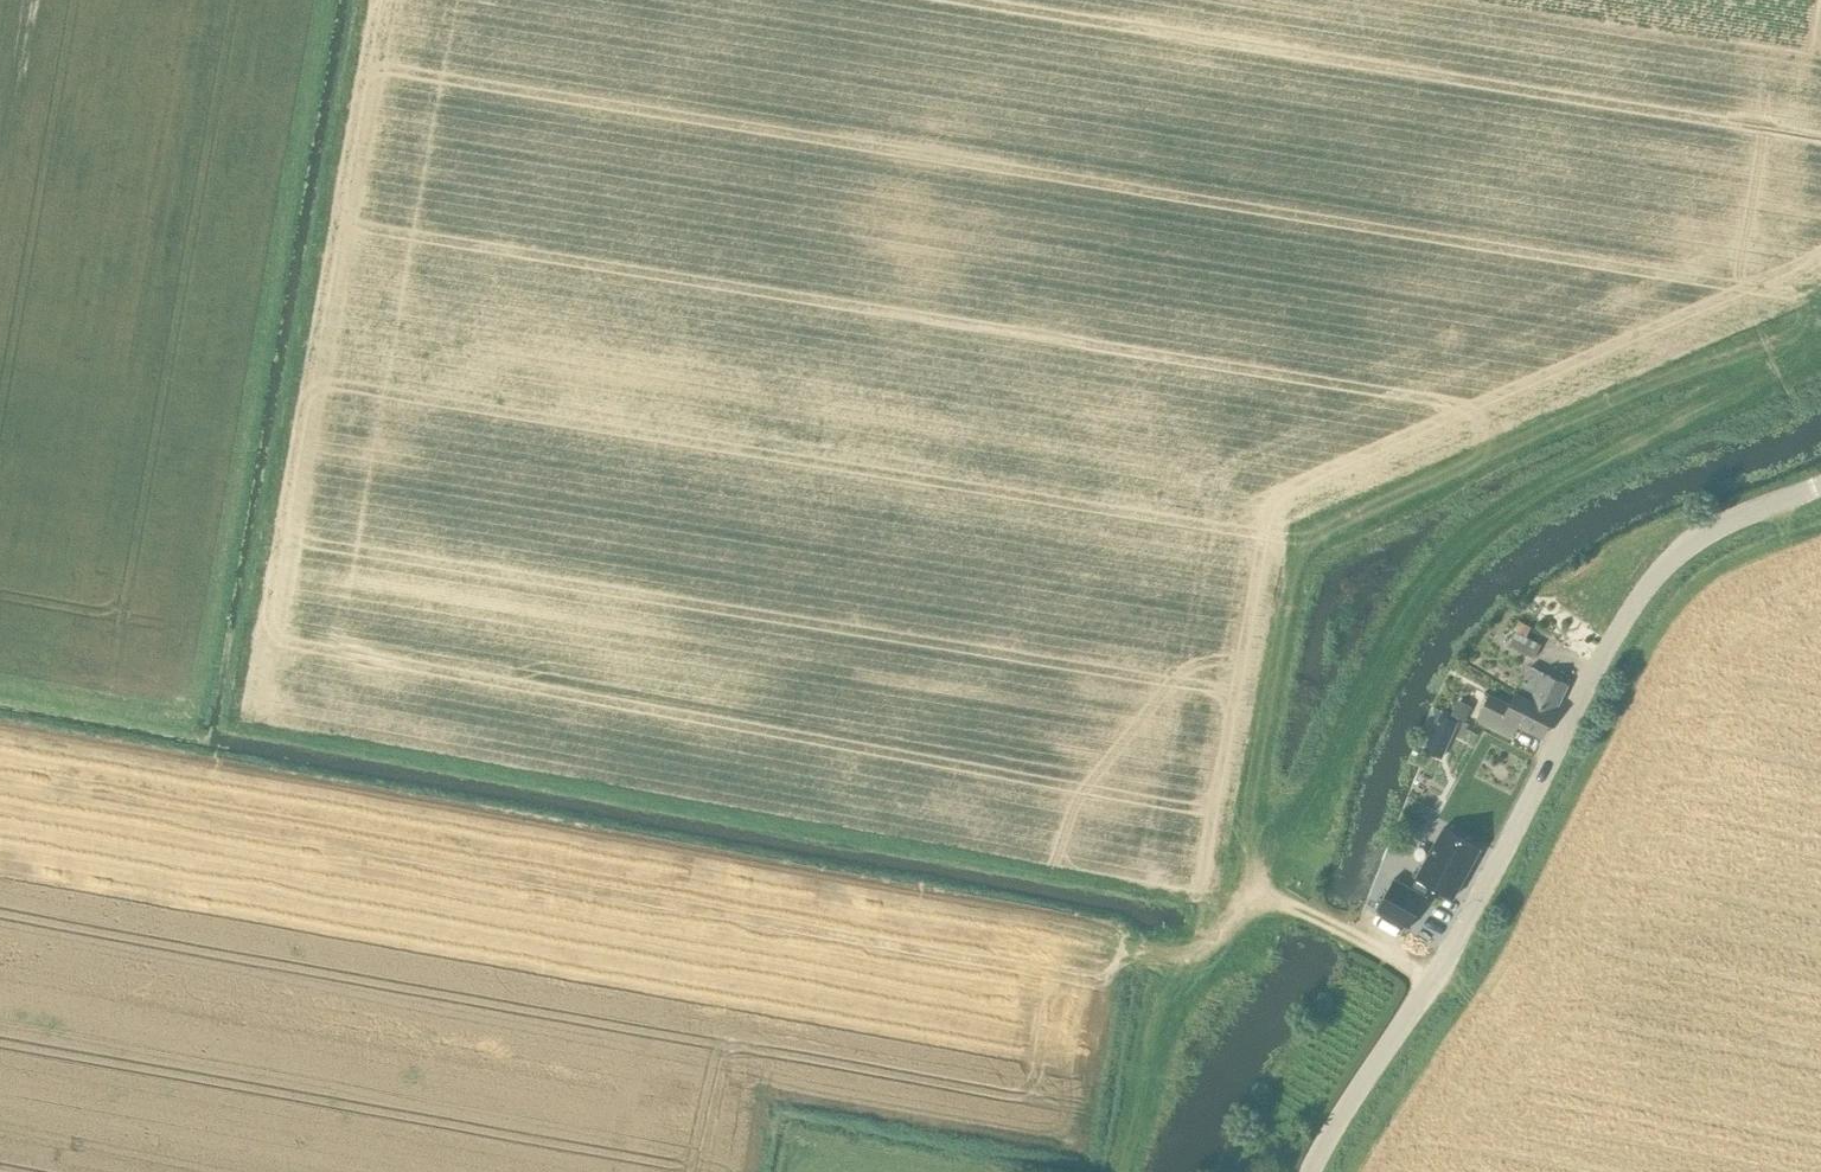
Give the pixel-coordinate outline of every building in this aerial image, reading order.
[(1505,627),(1498,642),(1506,646),(1507,644),(1535,658),(1541,644),(1505,627)] [(1518,695),(1554,712),(1568,684),(1547,673),(1534,667),(1530,666),(1519,693),(1518,695)] [(1479,718),(1485,721),(1507,731),(1512,720),(1544,735),(1555,712),(1554,712),(1518,695),(1514,705),(1490,694),(1479,718)] [(1459,698),(1451,713),(1459,717),(1466,720),(1470,713),(1473,705),(1459,698)] [(1439,713),(1423,749),(1443,758),(1459,722),(1439,713)] [(1395,877),(1377,909),(1411,927),(1428,895),(1426,893),(1431,884),(1455,897),(1482,848),(1443,826),(1417,875),(1418,876),(1412,886),(1395,877)]
